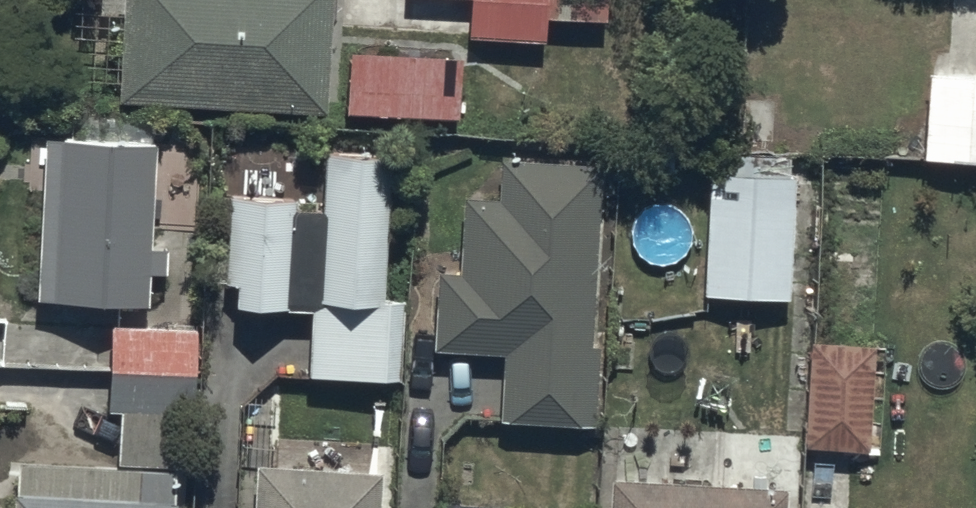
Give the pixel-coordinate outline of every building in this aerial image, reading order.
[(121,104),(328,113),(332,0),(126,0),(121,104)] [(470,39),(546,43),(548,22),(607,25),(608,0),(472,0),(470,39)] [(347,52),(345,115),(460,118),(462,54),(347,52)] [(926,164),(975,166),(975,77),(929,75),(926,164)] [(158,147),(50,144),(44,303),(151,307),(152,282),(172,282),(173,255),(154,255),(158,147)] [(388,298),(393,156),(327,153),(325,217),(297,216),(298,195),(231,193),(227,302),(310,305),(307,378),(399,381),(402,299),(388,298)] [(439,273),(437,352),(507,353),(505,422),(599,424),(600,349),(592,349),(596,165),(503,163),(502,198),(466,197),(465,274),(439,273)] [(712,171),(706,298),(791,301),(796,175),(712,171)] [(122,413),(121,466),(195,467),(198,330),(111,328),(109,413),(122,413)] [(813,344),(807,450),(872,454),(878,348),(813,344)] [(177,473),(15,466),(13,507),(175,507),(177,473)] [(381,476),(255,469),(253,507),(379,507),(381,476)] [(614,480),(614,507),(786,507),(787,489),(614,480)]
